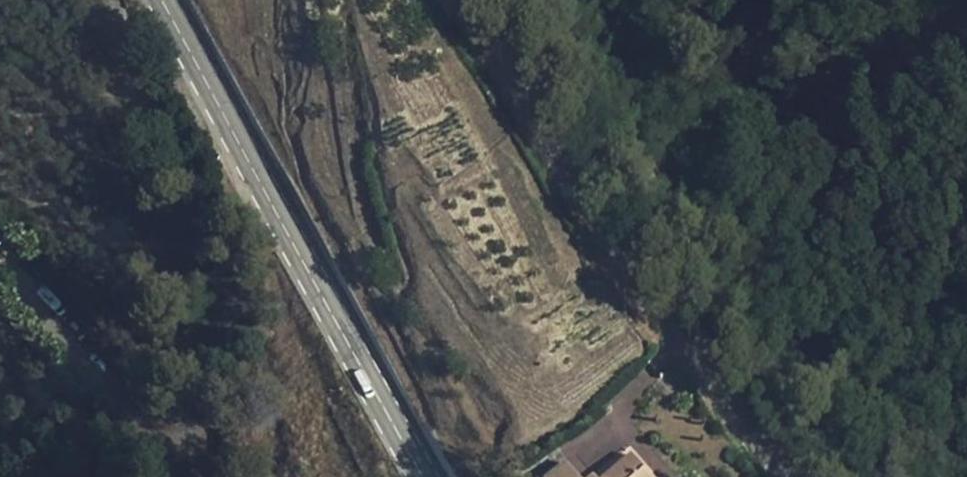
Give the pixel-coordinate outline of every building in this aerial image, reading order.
[(632,456),(608,476),(650,476),(632,456)] [(566,463),(550,476),(579,476),(566,463)]
